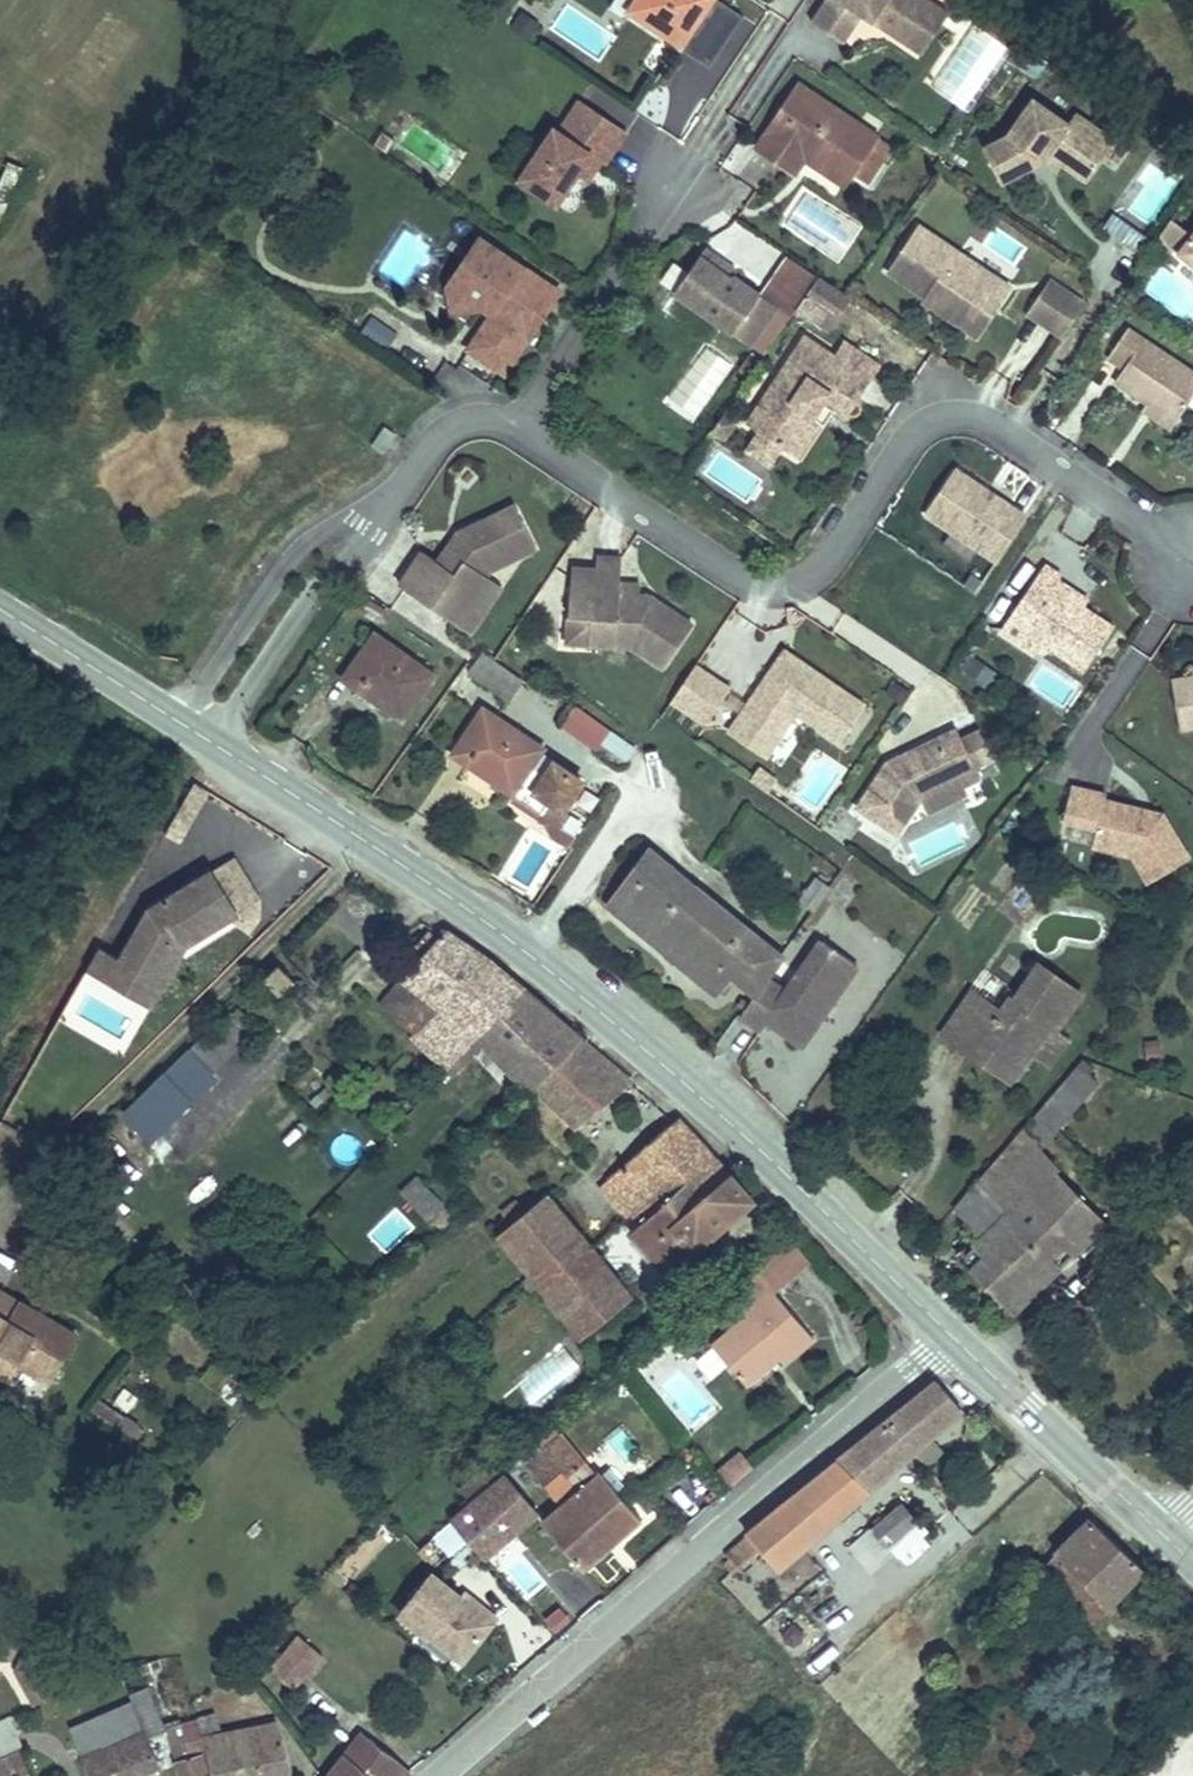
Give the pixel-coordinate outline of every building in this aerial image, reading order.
[(677,43),(693,19),(718,35),(733,12),(715,0),(635,0),(628,10),(677,43)] [(928,0),(828,0),(812,24),(844,45),(863,17),(907,46),(935,4),(928,0)] [(950,14),(935,4),(907,46),(922,56),(950,14)] [(724,39),(739,16),(733,12),(718,35),(724,39)] [(705,68),(724,39),(718,35),(693,19),(677,43),(674,47),(705,68)] [(971,113),(1009,48),(969,25),(931,90),(971,113)] [(798,87),(756,151),(795,176),(804,162),(812,150),(851,177),(866,187),(892,149),(798,87)] [(622,131),(576,98),(554,129),(549,125),(513,176),(551,203),(572,173),(582,180),(596,160),(600,163),(622,131)] [(1069,125),(1033,100),(1008,137),(1045,163),(1049,157),(1087,183),(1115,141),(1076,115),(1069,125)] [(1008,137),(998,139),(1017,171),(1045,163),(1008,137)] [(998,139),(980,141),(999,177),(1017,171),(998,139)] [(843,189),(851,177),(812,150),(804,162),(843,189)] [(19,165),(2,161),(0,166),(0,233),(19,165)] [(1125,209),(1150,224),(1176,181),(1151,166),(1125,209)] [(919,227),(889,271),(928,297),(931,292),(970,318),(984,297),(1001,308),(1012,291),(919,227)] [(1176,255),(1192,268),(1192,234),(1176,255)] [(487,315),(465,348),(501,372),(555,291),(476,238),(443,286),(475,308),(484,306),(490,311),(487,315)] [(704,248),(699,256),(730,278),(732,275),(735,270),(704,248)] [(699,256),(673,292),(749,345),(776,307),(732,275),(730,278),(699,256)] [(849,298),(816,276),(804,294),(837,316),(849,298)] [(1083,303),(1048,280),(1026,313),(1062,336),(1083,303)] [(449,315),(475,308),(443,286),(449,315)] [(980,339),(1001,308),(984,297),(970,318),(931,292),(928,297),(925,301),(980,339)] [(484,306),(475,308),(487,315),(490,311),(484,306)] [(369,316),(360,334),(390,350),(400,332),(369,316)] [(1176,423),(1192,397),(1192,373),(1127,329),(1108,358),(1124,369),(1115,382),(1150,405),(1176,423)] [(837,350),(807,330),(744,423),(757,432),(781,448),(790,454),(814,419),(809,415),(820,397),(835,407),(847,415),(883,360),(847,336),(837,350)] [(799,460),(835,407),(820,397),(809,415),(814,419),(790,454),(799,460)] [(1176,423),(1150,405),(1145,412),(1171,430),(1176,423)] [(781,448),(757,432),(744,451),(768,468),(781,448)] [(956,469),(926,514),(997,562),(1027,517),(1010,506),(1007,511),(985,496),(988,491),(956,469)] [(988,491),(985,496),(1007,511),(1010,506),(988,491)] [(484,575),(488,569),(534,546),(512,504),(456,532),(459,539),(455,545),(450,541),(436,562),(421,552),(398,586),(454,622),(484,575)] [(456,532),(450,541),(455,545),(459,539),(456,532)] [(662,669),(690,627),(647,598),(637,598),(616,596),(617,586),(618,561),(594,559),(593,572),(569,571),(567,620),(589,621),(587,646),(630,649),(662,669)] [(1116,625),(1087,606),(1094,596),(1046,564),(1001,631),(1037,655),(1046,643),(1085,670),(1116,625)] [(484,575),(454,622),(469,632),(500,585),(484,575)] [(617,586),(616,596),(637,598),(638,587),(617,586)] [(565,645),(587,646),(589,621),(567,620),(565,645)] [(380,689),(386,693),(378,704),(402,720),(434,675),(373,633),(342,678),(357,689),(361,682),(377,693),(380,689)] [(797,714),(840,744),(865,707),(785,652),(761,687),(766,690),(762,696),(757,693),(740,719),(777,744),(797,714)] [(520,682),(481,653),(468,673),(507,701),(520,682)] [(970,654),(957,673),(986,693),(999,675),(970,654)] [(706,723),(728,687),(692,665),(670,701),(706,723)] [(1173,682),(1184,733),(1192,731),(1192,678),(1173,682)] [(357,689),(378,704),(386,693),(380,689),(377,693),(361,682),(357,689)] [(761,687),(757,693),(762,696),(766,690),(761,687)] [(497,767),(489,780),(511,795),(516,788),(560,817),(583,783),(552,763),(544,775),(532,767),(543,749),(482,708),(451,754),(466,764),(471,757),(487,768),(491,763),(497,767)] [(598,751),(610,727),(574,709),(562,733),(598,751)] [(740,719),(730,734),(767,759),(777,744),(740,719)] [(891,766),(859,811),(898,839),(927,796),(943,784),(950,788),(964,780),(967,785),(985,775),(979,764),(964,737),(959,728),(891,766)] [(964,737),(979,764),(996,755),(980,728),(964,737)] [(635,749),(610,733),(602,746),(626,762),(635,749)] [(556,757),(543,749),(532,767),(544,775),(552,763),(556,757)] [(466,764),(489,780),(497,767),(491,763),(487,768),(471,757),(466,764)] [(757,767),(749,783),(769,795),(778,778),(757,767)] [(1104,793),(1069,786),(1061,821),(1095,828),(1091,845),(1132,854),(1148,884),(1189,860),(1161,812),(1146,808),(1144,814),(1135,812),(1136,806),(1103,799),(1104,793)] [(550,837),(555,840),(563,829),(556,824),(560,817),(516,788),(511,795),(541,816),(550,837)] [(572,835),(563,829),(555,840),(564,846),(572,835)] [(664,883),(674,870),(647,848),(607,902),(716,993),(733,972),(758,991),(767,978),(782,957),(696,887),(686,900),(664,883)] [(686,900),(696,887),(674,870),(664,883),(686,900)] [(187,941),(189,944),(239,915),(212,871),(155,904),(121,963),(155,983),(177,946),(187,941)] [(812,876),(799,900),(816,910),(829,886),(812,876)] [(412,1038),(447,1072),(455,1064),(480,1039),(525,992),(488,960),(446,932),(400,981),(441,1011),(417,1034),(412,1038)] [(156,1003),(189,944),(187,941),(177,946),(155,983),(121,963),(112,978),(156,1003)] [(825,943),(789,994),(767,978),(758,991),(745,1009),(747,1011),(742,1018),(763,1032),(770,1023),(804,1047),(829,1011),(824,1008),(829,1002),(833,1005),(860,968),(825,943)] [(966,1055),(974,1045),(1013,1073),(1025,1056),(1046,1071),(1067,1042),(1054,1033),(1080,997),(1034,963),(998,1013),(969,992),(938,1035),(966,1055)] [(280,967),(265,982),(282,999),(297,984),(280,967)] [(417,1034),(441,1011),(400,981),(379,1002),(417,1034)] [(480,1039),(534,1091),(536,1089),(581,1041),(525,992),(480,1039)] [(829,1011),(833,1005),(829,1002),(824,1008),(829,1011)] [(226,1020),(249,1043),(255,1036),(234,1013),(226,1020)] [(167,1076),(189,1099),(249,1043),(226,1020),(167,1076)] [(580,1130),(631,1085),(581,1040),(581,1041),(536,1089),(580,1130)] [(1005,1084),(1013,1073),(974,1045),(966,1055),(1005,1084)] [(1084,1061),(1023,1133),(1040,1149),(1098,1082),(1088,1074),(1093,1069),(1084,1061)] [(461,1070),(455,1064),(447,1072),(453,1077),(461,1070)] [(730,1176),(678,1122),(675,1124),(609,1181),(637,1212),(677,1177),(685,1186),(691,1181),(706,1197),(730,1176)] [(1059,1168),(1040,1149),(1023,1133),(980,1183),(978,1181),(955,1208),(984,1237),(960,1260),(1011,1312),(1014,1309),(1106,1221),(1079,1193),(1034,1236),(1012,1213),(1056,1170),(1059,1168)] [(116,1139),(106,1148),(116,1158),(125,1150),(116,1139)] [(1079,1193),(1056,1170),(1012,1213),(1034,1236),(1079,1193)] [(670,1274),(752,1200),(730,1176),(706,1197),(691,1181),(685,1186),(677,1177),(637,1212),(646,1222),(635,1232),(670,1274)] [(417,1178),(402,1193),(428,1220),(443,1204),(417,1178)] [(604,1186),(632,1216),(637,1212),(609,1181),(604,1186)] [(527,1213),(506,1230),(499,1236),(532,1276),(578,1236),(546,1197),(527,1213)] [(501,1223),(506,1230),(527,1213),(519,1203),(506,1213),(508,1217),(501,1223)] [(626,1295),(578,1236),(532,1276),(579,1333),(626,1295)] [(771,1350),(780,1360),(786,1367),(815,1341),(770,1288),(740,1312),(746,1319),(712,1346),(739,1378),(771,1350)] [(0,1304),(0,1321),(21,1333),(32,1314),(33,1312),(5,1295),(0,1304)] [(5,1393),(21,1365),(53,1384),(78,1340),(32,1314),(21,1333),(0,1321),(0,1391),(5,1393)] [(747,1387),(780,1360),(771,1350),(739,1378),(747,1387)] [(960,1411),(936,1384),(776,1516),(804,1547),(960,1411)] [(741,1435),(716,1456),(727,1469),(752,1448),(741,1435)] [(536,1481),(551,1467),(539,1454),(524,1467),(536,1481)] [(558,1505),(573,1492),(551,1467),(536,1481),(558,1505)] [(585,1574),(643,1523),(602,1477),(544,1528),(585,1574)] [(507,1479),(454,1526),(485,1561),(538,1515),(507,1479)] [(902,1505),(876,1528),(891,1546),(918,1522),(902,1505)] [(804,1547),(776,1516),(750,1537),(761,1550),(779,1570),(804,1547)] [(1143,1571),(1092,1521),(1058,1555),(1110,1605),(1143,1571)] [(761,1550),(750,1537),(727,1556),(734,1564),(729,1568),(734,1573),(761,1550)] [(1058,1555),(1043,1570),(1095,1620),(1110,1605),(1058,1555)] [(493,1623),(458,1596),(429,1574),(398,1614),(462,1664),(493,1623)] [(463,1591),(458,1596),(493,1623),(498,1618),(463,1591)] [(35,1704),(56,1695),(55,1645),(37,1637),(16,1670),(35,1704)] [(300,1638),(273,1671),(296,1690),(324,1657),(300,1638)] [(260,1666),(251,1658),(241,1668),(251,1677),(260,1666)] [(148,1688),(130,1696),(133,1702),(148,1738),(167,1730),(148,1688)] [(148,1738),(133,1702),(73,1729),(93,1775),(141,1775),(160,1768),(148,1738)] [(10,1716),(0,1721),(0,1775),(30,1775),(19,1752),(24,1750),(10,1716)] [(199,1723),(204,1740),(221,1737),(218,1718),(199,1723)] [(204,1740),(199,1723),(198,1720),(167,1730),(181,1775),(208,1775),(202,1754),(207,1753),(204,1740)] [(207,1753),(213,1775),(292,1775),(283,1741),(278,1742),(273,1726),(221,1737),(204,1740),(207,1753)] [(410,1773),(390,1757),(386,1762),(379,1756),(381,1753),(361,1737),(331,1775),(407,1775),(410,1773)]
